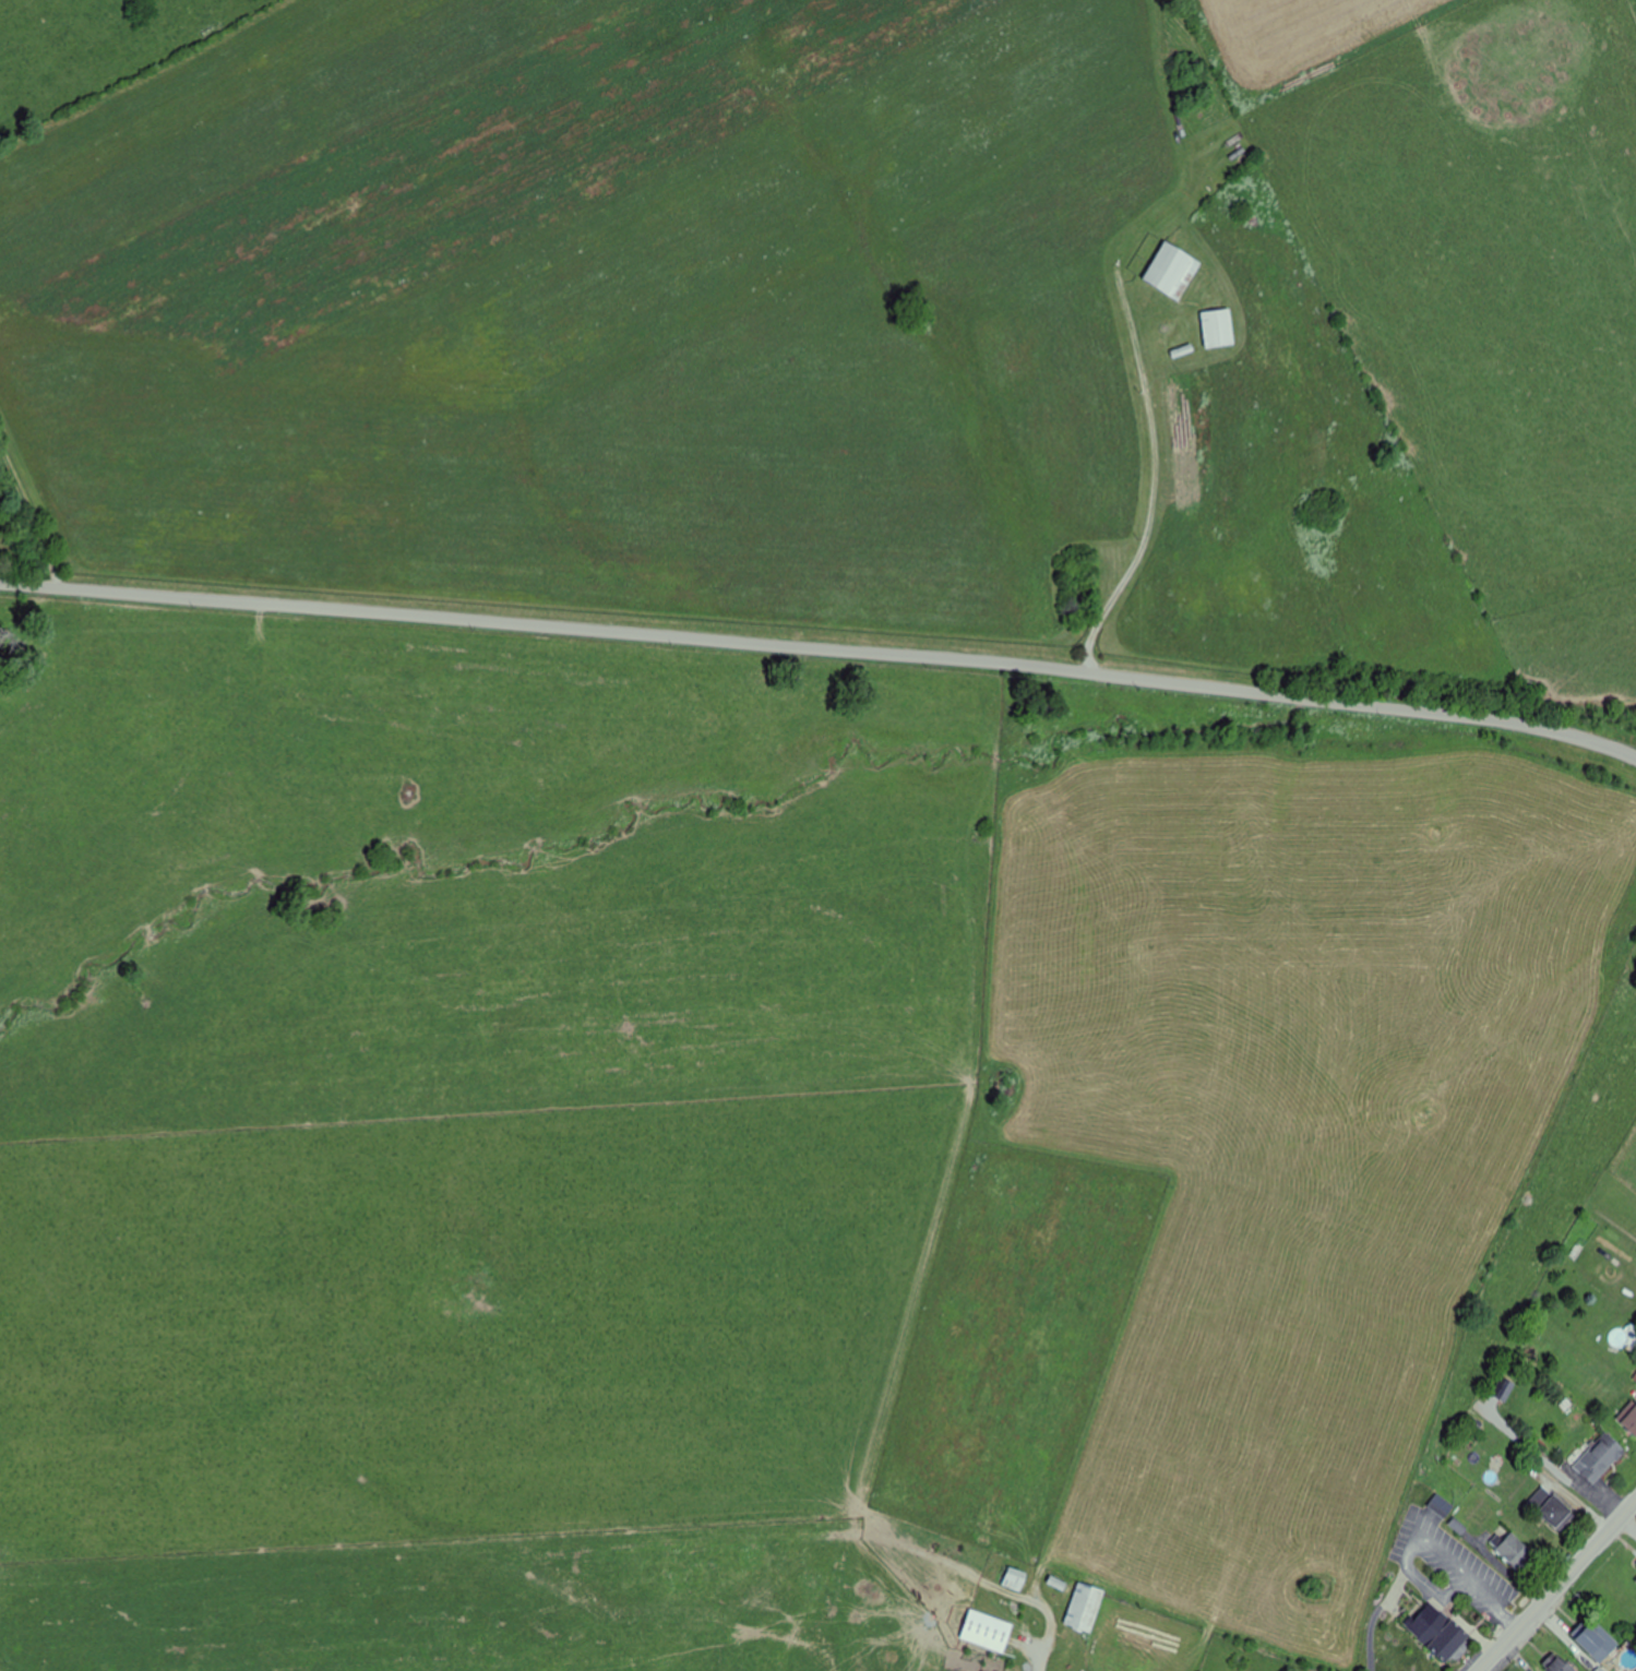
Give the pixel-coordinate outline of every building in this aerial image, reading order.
[(1180,301),(1202,261),(1166,241),(1143,280),(1180,301)] [(1236,345),(1232,309),(1202,311),(1206,348),(1236,345)] [(1635,1436),(1635,1409),(1623,1422),(1635,1436)] [(1594,1486),(1628,1452),(1608,1432),(1575,1466),(1594,1486)] [(1529,1502),(1558,1531),(1575,1514),(1546,1486),(1529,1502)] [(1028,1574),(1011,1567),(1004,1586),(1022,1592),(1028,1574)] [(1065,1626),(1092,1636),(1108,1591),(1081,1582),(1065,1626)] [(1408,1626),(1446,1662),(1470,1636),(1433,1600),(1408,1626)] [(1601,1665),(1620,1646),(1596,1621),(1576,1641),(1601,1665)] [(1560,1657),(1546,1670),(1574,1670),(1560,1657)]
